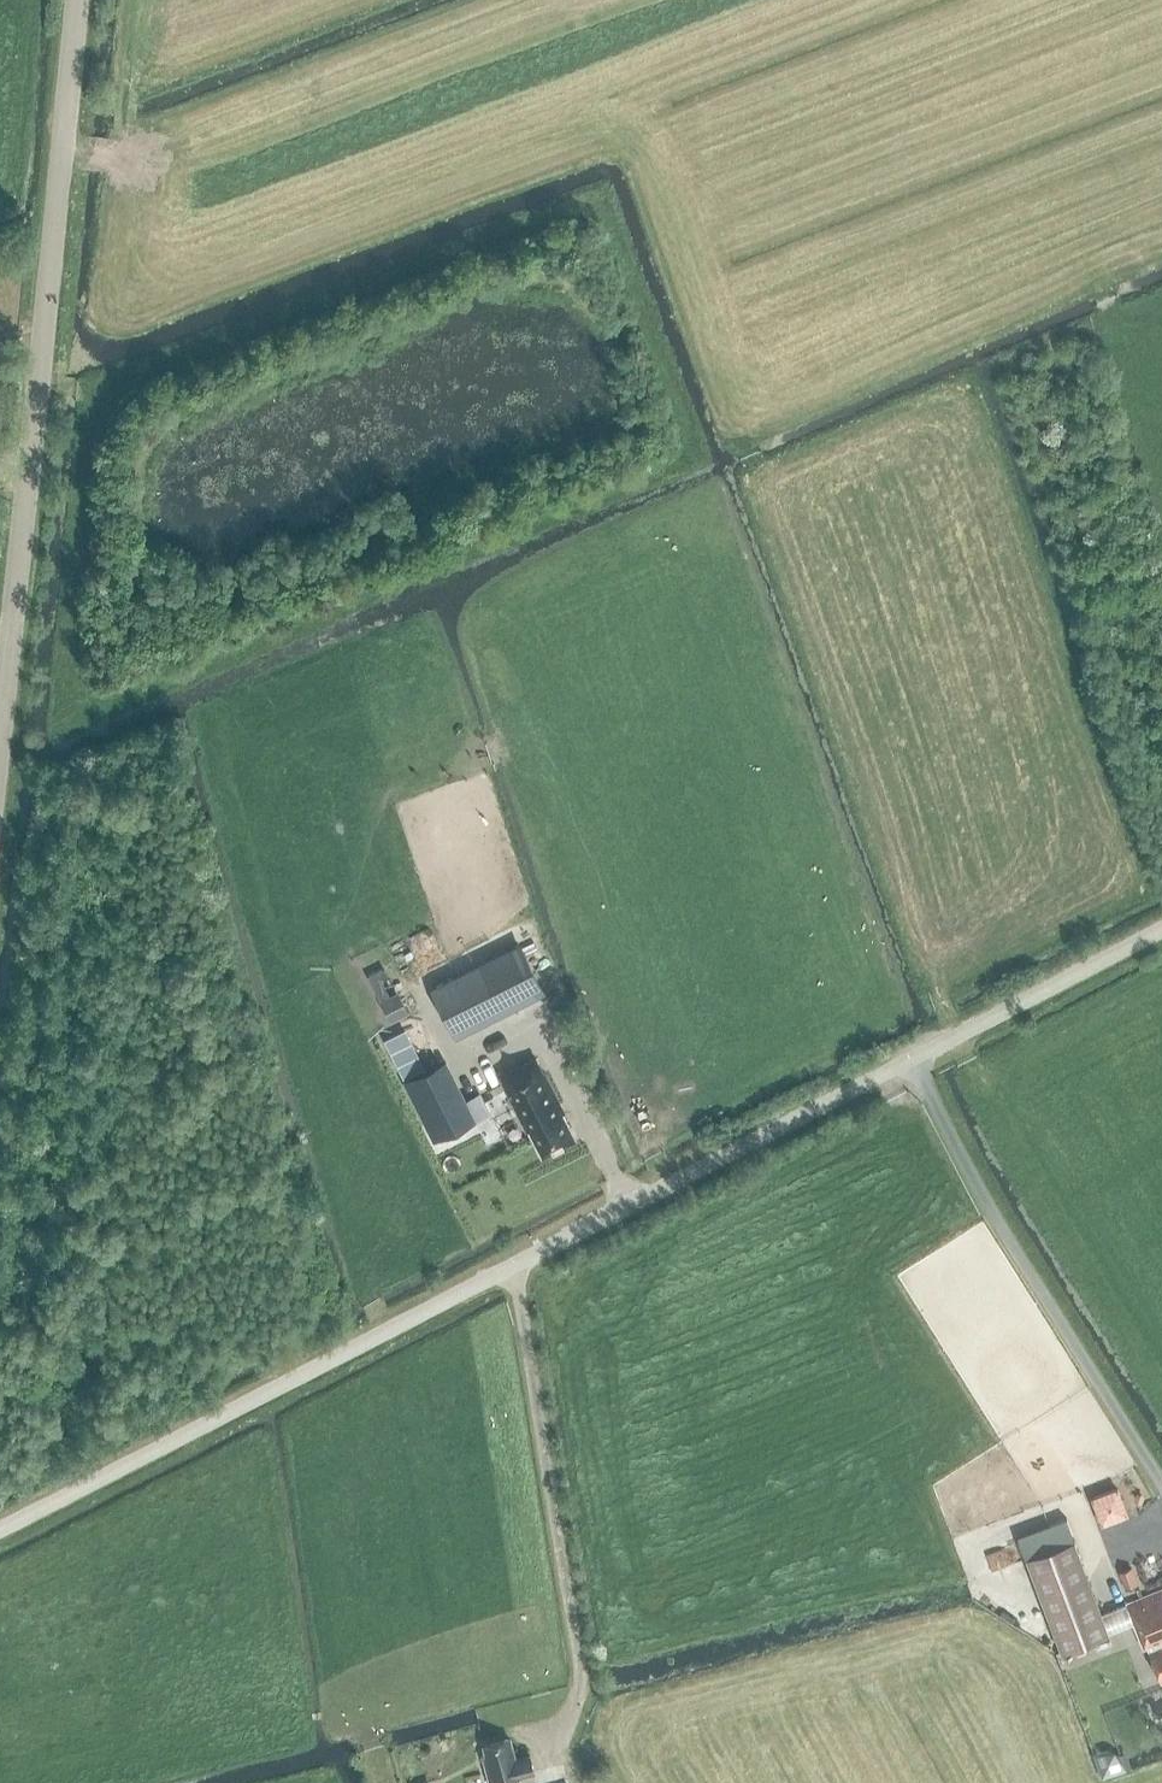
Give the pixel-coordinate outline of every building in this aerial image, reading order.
[(520,948),(434,991),(455,1034),(542,991),(520,948)] [(395,994),(381,1001),(389,1019),(390,1021),(391,1022),(406,1015),(395,994)] [(503,1071),(498,1074),(527,1132),(529,1131),(542,1158),(574,1142),(561,1115),(563,1114),(543,1074),(541,1075),(534,1060),(505,1074),(503,1071)] [(468,1109),(473,1121),(488,1114),(482,1102),(468,1109)] [(1025,1558),(1071,1540),(1063,1519),(1016,1537),(1024,1558),(1025,1558)] [(1104,1633),(1105,1635),(1131,1625),(1134,1633),(1140,1631),(1158,1679),(1161,1677),(1161,1590),(1124,1604),(1124,1606),(1099,1615),(1071,1540),(1025,1558),(1024,1558),(1059,1651),(1104,1633)] [(1131,1567),(1119,1572),(1125,1590),(1138,1586),(1131,1567)] [(509,1779),(528,1774),(524,1757),(509,1761),(504,1740),(478,1746),(481,1757),(477,1758),(483,1782),(510,1782),(509,1779)]
